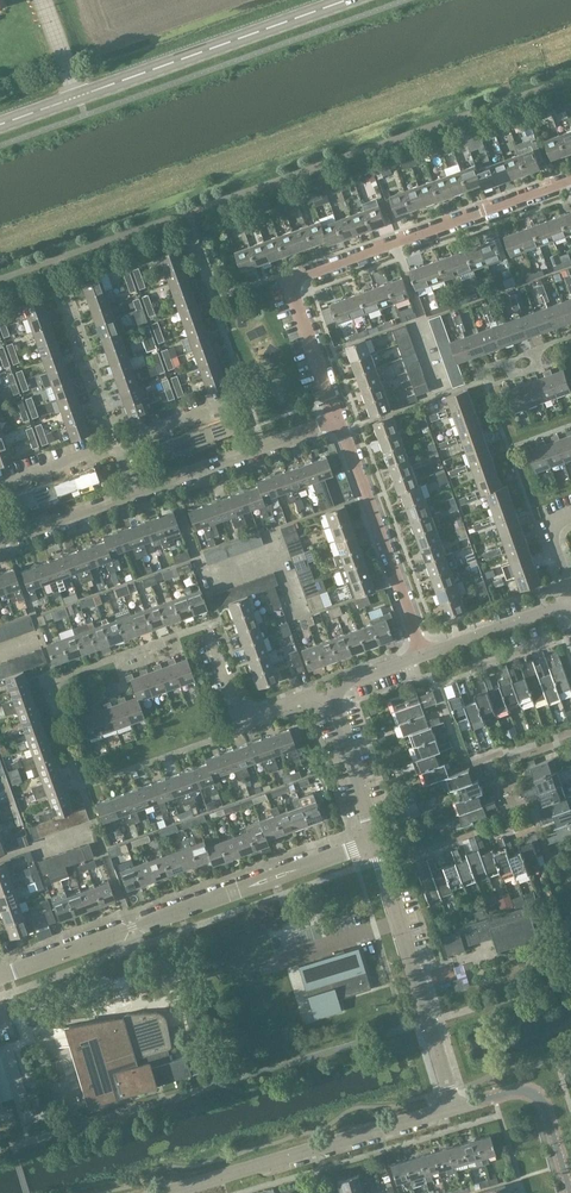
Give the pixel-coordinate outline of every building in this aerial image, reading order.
[(556,113),(565,110),(563,105),(555,108),(556,113)] [(544,112),(535,115),(537,120),(546,117),(544,112)] [(522,119),(513,123),(515,128),(524,124),(522,119)] [(503,127),(494,130),(496,135),(504,132),(503,127)] [(487,138),(496,135),(494,130),(485,133),(487,138)] [(558,134),(565,153),(570,151),(570,130),(558,134)] [(551,159),(565,153),(558,134),(544,140),(551,159)] [(474,137),(466,140),(467,145),(476,142),(474,137)] [(458,148),(467,145),(466,140),(457,143),(458,148)] [(446,147),(437,150),(439,155),(448,152),(446,147)] [(533,149),(518,154),(525,173),(539,168),(533,149)] [(430,158),(439,155),(437,150),(428,153),(430,158)] [(518,154),(504,159),(511,178),(525,173),(518,154)] [(418,157),(409,160),(411,165),(420,162),(418,157)] [(441,164),(444,171),(458,166),(455,159),(441,164)] [(497,183),(511,178),(504,159),(490,164),(497,183)] [(402,169),(411,165),(409,160),(400,164),(402,169)] [(483,188),(497,183),(490,164),(476,169),(481,184),(483,188)] [(475,165),(460,170),(467,189),(481,184),(476,169),(475,165)] [(389,168),(380,171),(382,176),(391,173),(389,168)] [(460,170),(446,175),(453,194),(467,189),(460,170)] [(368,175),(359,178),(361,183),(370,180),(368,175)] [(446,175),(432,180),(439,199),(453,194),(446,175)] [(425,204),(439,199),(432,180),(418,185),(425,204)] [(348,182),(339,185),(341,190),(350,187),(348,182)] [(332,194),(341,190),(339,185),(330,189),(332,194)] [(411,209),(425,204),(418,185),(404,190),(411,209)] [(396,215),(411,209),(404,190),(389,196),(396,215)] [(320,192),(311,195),(313,200),(322,197),(320,192)] [(304,204),(313,200),(311,195),(302,199),(304,204)] [(331,212),(340,209),(337,200),(328,203),(331,212)] [(291,202),(283,206),(284,211),(293,207),(291,202)] [(378,204),(364,209),(371,229),(385,224),(378,204)] [(275,214),(284,211),(283,206),(274,209),(275,214)] [(364,209),(350,214),(356,234),(371,229),(364,209)] [(560,215),(567,234),(570,233),(570,211),(560,215)] [(263,212),(254,216),(256,221),(265,217),(263,212)] [(350,214),(335,219),(342,239),(356,234),(350,214)] [(560,215),(546,220),(553,239),(567,234),(560,215)] [(247,224),(256,221),(254,216),(245,219),(247,224)] [(328,244),(342,239),(335,219),(322,224),(321,224),(327,240),(328,244)] [(320,220),(306,225),(313,245),(327,240),(321,224),(322,224),(320,220)] [(546,220),(532,225),(539,244),(553,239),(546,220)] [(235,223),(226,226),(227,231),(236,228),(235,223)] [(306,225),(292,230),(298,250),(313,245),(306,225)] [(532,225),(518,230),(525,249),(539,244),(532,225)] [(292,230),(277,235),(284,255),(298,250),(292,230)] [(511,254),(525,249),(518,230),(504,235),(511,254)] [(270,260),(284,255),(277,235),(263,240),(270,260)] [(495,239),(480,244),(487,263),(502,258),(495,239)] [(263,240),(249,245),(256,265),(270,260),(263,240)] [(480,244),(466,249),(473,268),(487,263),(480,244)] [(241,270),(256,265),(249,245),(235,250),(241,270)] [(158,255),(163,269),(181,262),(176,248),(158,255)] [(466,249),(452,254),(459,273),(473,268),(466,249)] [(445,278),(459,273),(452,254),(438,259),(445,278)] [(438,259),(424,264),(431,283),(445,278),(438,259)] [(563,262),(564,267),(570,265),(570,259),(563,262)] [(163,269),(167,282),(186,276),(181,262),(163,269)] [(555,271),(564,267),(563,262),(554,265),(555,271)] [(416,288),(431,283),(424,264),(409,270),(416,288)] [(130,267),(134,277),(140,274),(136,265),(130,267)] [(121,270),(125,280),(131,278),(127,268),(121,270)] [(543,269),(534,272),(536,277),(545,274),(543,269)] [(527,281),(536,277),(534,272),(525,275),(527,281)] [(143,284),(140,274),(134,277),(137,286),(143,284)] [(80,282),(85,296),(103,290),(98,276),(80,282)] [(186,276),(167,282),(172,296),(191,289),(186,276)] [(402,277),(388,283),(395,302),(409,296),(402,277)] [(134,287),(131,278),(125,280),(128,289),(134,287)] [(516,290),(525,286),(521,279),(513,283),(516,290)] [(505,282),(496,286),(497,291),(507,288),(505,282)] [(388,283),(374,288),(380,307),(395,302),(388,283)] [(537,286),(540,294),(546,292),(543,284),(537,286)] [(488,294),(497,291),(496,286),(487,289),(488,294)] [(374,288),(360,293),(366,312),(380,307),(374,288)] [(172,296),(177,309),(195,302),(191,289),(172,296)] [(103,290),(85,296),(90,310),(108,303),(103,290)] [(140,294),(144,304),(150,302),(146,292),(140,294)] [(476,292),(467,296),(469,301),(478,298),(476,292)] [(549,300),(546,292),(540,294),(543,303),(549,300)] [(352,317),(366,312),(360,293),(345,298),(352,317)] [(509,296),(512,304),(518,302),(515,294),(509,296)] [(131,297),(134,307),(140,305),(137,295),(131,297)] [(460,304),(469,301),(467,296),(458,299),(460,304)] [(22,304),(27,318),(45,311),(41,297),(22,304)] [(338,322),(352,317),(345,298),(331,303),(338,322)] [(570,322),(570,298),(561,301),(569,322),(570,322)] [(561,301),(547,306),(555,327),(569,322),(561,301)] [(153,311),(150,302),(144,304),(147,314),(153,311)] [(177,309),(182,323),(200,316),(195,302),(177,309)] [(447,302),(438,306),(440,311),(449,308),(447,302)] [(521,310),(518,302),(512,304),(515,313),(521,310)] [(90,310),(95,323),(113,317),(108,303),(90,310)] [(144,315),(140,305),(134,307),(138,317),(144,315)] [(482,307),(485,315),(491,313),(488,305),(482,307)] [(431,314),(440,311),(438,306),(429,309),(431,314)] [(547,306),(534,311),(541,332),(555,327),(547,306)] [(27,318),(32,331),(50,324),(45,311),(27,318)] [(534,311),(520,316),(527,337),(541,332),(534,311)] [(405,315),(407,320),(416,317),(414,312),(405,315)] [(491,323),(492,326),(500,347),(513,342),(506,321),(498,324),(496,320),(494,321),(491,313),(485,315),(488,324),(491,323)] [(454,316),(457,324),(463,322),(460,314),(454,316)] [(200,316),(182,323),(187,336),(205,329),(200,316)] [(429,320),(431,327),(443,322),(441,316),(429,320)] [(513,342),(527,337),(520,316),(506,321),(513,342)] [(95,323),(99,337),(118,330),(113,317),(95,323)] [(150,322),(153,331),(159,329),(156,319),(150,322)] [(396,319),(387,323),(389,328),(398,325),(396,319)] [(446,328),(443,322),(431,327),(433,333),(446,328)] [(466,330),(463,322),(457,324),(460,333),(466,330)] [(5,323),(0,325),(0,328),(2,335),(8,333),(5,323)] [(141,325),(144,334),(150,332),(147,323),(141,325)] [(379,331),(389,328),(387,323),(378,326),(379,331)] [(50,324),(32,331),(37,344),(55,338),(50,324)] [(392,329),(395,337),(409,332),(406,324),(392,329)] [(492,326),(478,331),(486,352),(500,347),(492,326)] [(448,334),(446,328),(433,333),(436,339),(448,334)] [(163,339),(159,329),(153,331),(157,341),(163,339)] [(187,336),(191,349),(210,343),(205,329),(187,336)] [(367,329),(358,332),(360,338),(369,335),(367,329)] [(118,330),(99,337),(104,350),(123,344),(118,330)] [(478,331),(464,336),(472,357),(486,352),(478,331)] [(153,342),(150,332),(144,334),(148,344),(153,342)] [(351,341),(360,338),(358,332),(349,336),(351,341)] [(409,332),(395,337),(397,344),(411,339),(409,332)] [(448,334),(436,339),(438,345),(450,340),(448,334)] [(458,362),(472,357),(464,336),(450,341),(452,347),(454,353),(457,359),(458,362)] [(60,351),(55,338),(37,344),(41,358),(60,351)] [(346,346),(351,360),(371,353),(365,339),(346,346)] [(414,346),(411,339),(397,344),(400,350),(414,346)] [(450,341),(450,340),(438,345),(440,351),(452,347),(450,341)] [(5,343),(9,353),(15,351),(11,341),(5,343)] [(210,343),(191,349),(196,363),(215,356),(210,343)] [(104,350),(109,364),(127,357),(123,344),(104,350)] [(416,353),(414,346),(400,350),(402,358),(403,357),(416,353)] [(160,349),(163,358),(169,356),(166,347),(160,349)] [(452,347),(440,351),(442,357),(454,353),(452,347)] [(150,352),(154,362),(160,360),(156,350),(150,352)] [(18,360),(15,351),(9,353),(12,363),(18,360)] [(60,351),(41,358),(46,371),(65,365),(60,351)] [(351,360),(356,374),(376,367),(371,353),(351,360)] [(416,353),(403,357),(405,364),(418,359),(416,353)] [(457,359),(454,353),(442,357),(444,363),(457,359)] [(5,354),(0,356),(0,358),(3,366),(9,364),(5,354)] [(172,366),(169,356),(163,358),(167,368),(172,366)] [(219,370),(215,356),(196,363),(201,376),(219,370)] [(127,357),(109,364),(114,377),(132,371),(127,357)] [(418,359),(405,364),(407,371),(421,366),(418,359)] [(444,363),(446,369),(459,365),(458,362),(457,359),(444,363)] [(163,369),(160,360),(154,362),(157,371),(163,369)] [(46,371),(51,385),(69,378),(65,365),(46,371)] [(459,365),(446,369),(449,375),(461,371),(459,365)] [(410,378),(423,373),(421,366),(407,371),(410,378)] [(356,374),(361,388),(381,381),(376,367),(356,374)] [(15,371),(18,380),(24,378),(21,368),(15,371)] [(547,370),(557,397),(570,391),(563,370),(553,374),(551,369),(547,370)] [(224,384),(219,370),(201,376),(206,390),(224,384)] [(543,402),(557,397),(547,370),(544,372),(546,377),(538,379),(537,374),(533,375),(543,402)] [(137,384),(132,371),(114,377),(118,391),(137,384)] [(449,375),(451,381),(463,377),(461,371),(449,375)] [(6,374),(9,384),(15,381),(12,372),(6,374)] [(426,381),(423,373),(410,378),(413,386),(426,381)] [(169,376),(173,386),(179,384),(175,374),(169,376)] [(529,407),(543,402),(533,375),(530,377),(531,382),(524,384),(522,379),(519,381),(529,407)] [(160,379),(164,389),(169,387),(166,377),(160,379)] [(465,383),(463,377),(451,381),(453,388),(465,383)] [(28,388),(24,378),(18,380),(22,390),(28,388)] [(69,378),(51,385),(56,398),(74,392),(69,378)] [(18,391),(15,381),(9,384),(13,393),(18,391)] [(381,381),(361,388),(366,402),(385,395),(381,381)] [(515,412),(529,407),(519,381),(516,382),(518,387),(510,389),(508,384),(502,386),(504,392),(507,391),(515,412)] [(429,390),(426,382),(414,387),(416,395),(429,390)] [(137,384),(118,391),(123,404),(142,397),(137,384)] [(182,393),(179,384),(173,386),(176,395),(182,393)] [(173,396),(169,387),(164,389),(167,399),(173,396)] [(446,396),(451,411),(473,403),(468,389),(446,396)] [(79,405),(74,392),(56,398),(61,412),(79,405)] [(406,396),(409,403),(417,400),(415,393),(406,396)] [(391,409),(385,395),(366,402),(371,416),(391,409)] [(25,398),(28,407),(34,405),(31,396),(25,398)] [(147,411),(142,397),(123,404),(128,418),(147,411)] [(15,401),(19,411),(25,409),(21,399),(15,401)] [(473,403),(451,411),(456,425),(478,417),(473,403)] [(38,415),(34,405),(28,407),(32,417),(38,415)] [(79,405),(61,412),(65,425),(84,419),(79,405)] [(28,418),(25,409),(19,411),(22,420),(28,418)] [(446,409),(437,412),(440,418),(448,415),(446,409)] [(431,421),(440,418),(437,412),(429,415),(431,421)] [(415,416),(418,422),(426,419),(424,413),(415,416)] [(228,416),(207,424),(212,438),(233,430),(228,416)] [(374,422),(379,437),(398,430),(393,416),(374,422)] [(483,431),(478,417),(456,425),(461,438),(483,431)] [(89,432),(84,419),(65,425),(70,439),(89,432)] [(428,425),(426,419),(418,422),(420,428),(428,425)] [(34,425),(38,435),(44,433),(40,423),(34,425)] [(192,445),(212,438),(207,424),(187,431),(192,445)] [(25,428),(29,438),(35,436),(31,426),(25,428)] [(398,430),(379,437),(384,451),(403,444),(398,430)] [(555,435),(564,462),(570,460),(570,437),(569,430),(565,432),(567,437),(560,440),(558,434),(555,435)] [(172,452),(192,445),(187,431),(167,439),(172,452)] [(488,445),(483,431),(461,438),(466,452),(488,445)] [(47,442),(44,433),(38,435),(41,444),(47,442)] [(564,462),(555,435),(551,437),(553,442),(545,445),(544,440),(541,441),(550,467),(564,462)] [(38,446),(35,436),(29,438),(32,448),(38,446)] [(456,437),(447,440),(450,446),(458,443),(456,437)] [(151,460),(172,452),(167,439),(146,446),(151,460)] [(441,449),(450,446),(447,440),(439,443),(441,449)] [(425,444),(428,450),(436,447),(434,441),(425,444)] [(536,472),(550,467),(541,441),(537,442),(539,447),(531,450),(529,445),(524,447),(526,453),(529,451),(536,472)] [(408,458),(403,444),(384,451),(389,465),(408,458)] [(493,459),(488,445),(466,452),(471,466),(493,459)] [(7,446),(0,448),(0,464),(12,460),(7,446)] [(438,453),(436,447),(428,450),(430,456),(438,453)] [(416,455),(408,458),(389,465),(394,479),(413,472),(410,465),(419,462),(416,455)] [(310,461),(321,491),(324,499),(330,497),(323,478),(332,475),(325,456),(310,461)] [(471,466),(476,480),(498,473),(493,459),(471,466)] [(310,461),(297,466),(303,485),(312,482),(315,493),(321,491),(310,461)] [(466,464),(457,467),(460,474),(468,471),(466,464)] [(93,465),(72,473),(77,487),(98,479),(93,465)] [(283,471),(293,501),(299,499),(295,488),(303,485),(297,466),(283,471)] [(451,477),(460,474),(457,467),(449,470),(451,477)] [(435,472),(438,478),(446,475),(444,469),(435,472)] [(283,471),(269,476),(276,495),(284,492),(288,503),(293,501),(283,471)] [(399,493),(402,492),(402,491),(418,486),(413,472),(394,479),(399,493)] [(72,473),(52,480),(57,494),(77,487),(72,473)] [(502,487),(502,486),(498,473),(476,480),(481,494),(486,492),(486,493),(502,487)] [(434,475),(423,476),(424,483),(435,482),(434,475)] [(448,481),(446,475),(438,478),(440,484),(448,481)] [(268,498),(276,495),(269,476),(255,481),(257,485),(266,510),(271,508),(268,498)] [(37,502),(57,494),(52,480),(31,488),(37,502)] [(507,484),(502,486),(502,487),(486,493),(491,506),(512,499),(507,484)] [(268,514),(266,510),(257,485),(243,490),(250,509),(258,506),(262,517),(268,514)] [(407,505),(426,499),(421,485),(418,486),(402,491),(402,492),(407,505)] [(16,509),(37,502),(31,488),(11,495),(16,509)] [(229,495),(240,525),(245,523),(241,512),(250,509),(243,490),(229,495)] [(476,492),(467,495),(469,502),(478,499),(476,492)] [(229,495),(215,500),(222,519),(230,516),(234,527),(240,525),(229,495)] [(461,504),(469,502),(467,495),(459,498),(461,504)] [(446,500),(448,506),(456,503),(454,497),(446,500)] [(299,499),(293,501),(296,510),(303,507),(300,498),(299,499)] [(407,505),(412,519),(431,512),(426,499),(407,505)] [(491,522),(496,520),(517,513),(512,499),(491,506),(494,514),(489,516),(490,519),(491,522)] [(215,500),(201,505),(212,535),(217,533),(214,522),(222,519),(215,500)] [(458,509),(456,503),(448,506),(450,512),(458,509)] [(206,537),(212,535),(201,505),(186,510),(193,530),(202,526),(206,537)] [(325,512),(330,526),(349,519),(344,505),(325,512)] [(173,511),(158,516),(168,546),(175,544),(173,538),(181,535),(173,511)] [(431,512),(412,519),(417,533),(436,526),(431,512)] [(522,526),(517,513),(496,520),(501,534),(522,526)] [(158,516),(144,521),(151,540),(159,537),(163,548),(168,546),(158,516)] [(349,519),(330,526),(335,540),(354,533),(349,519)] [(492,525),(491,522),(490,519),(482,522),(484,528),(492,525)] [(144,521),(130,526),(141,556),(146,554),(143,543),(151,540),(144,521)] [(484,528),(482,522),(473,525),(476,531),(484,528)] [(279,528),(282,535),(296,530),(293,523),(279,528)] [(455,528),(458,534),(466,531),(464,524),(455,528)] [(130,526),(116,531),(123,550),(131,547),(135,558),(141,556),(130,526)] [(441,540),(436,526),(417,533),(422,547),(441,540)] [(522,526),(501,534),(506,548),(527,540),(522,526)] [(296,530),(282,535),(284,542),(298,537),(296,530)] [(102,536),(104,541),(104,540),(114,566),(119,564),(115,553),(123,550),(116,531),(102,536)] [(468,537),(466,531),(458,534),(460,540),(468,537)] [(259,532),(252,534),(257,547),(263,544),(259,532)] [(359,547),(354,533),(335,540),(339,554),(359,547)] [(251,549),(257,547),(252,534),(246,536),(251,549)] [(212,535),(206,537),(209,546),(215,544),(212,535)] [(246,536),(240,538),(244,551),(251,549),(246,536)] [(284,542),(287,549),(301,544),(298,537),(284,542)] [(238,553),(244,551),(240,538),(234,541),(238,553)] [(115,570),(114,566),(104,540),(104,541),(90,546),(97,565),(105,562),(109,573),(115,570)] [(445,554),(441,540),(422,547),(427,561),(445,554)] [(532,554),(527,540),(506,548),(510,562),(532,554)] [(234,541),(227,543),(232,556),(238,553),(234,541)] [(227,543),(221,545),(226,558),(232,556),(227,543)] [(301,544),(287,549),(289,556),(303,551),(301,544)] [(221,545),(215,547),(220,560),(226,558),(221,545)] [(76,551),(87,581),(93,578),(89,568),(97,565),(90,546),(76,551)] [(500,546),(491,549),(494,556),(502,553),(500,546)] [(213,562),(220,560),(215,547),(209,550),(213,562)] [(337,570),(344,567),(364,560),(359,547),(339,554),(332,556),(337,570)] [(485,559),(494,556),(491,549),(483,552),(485,559)] [(207,565),(213,562),(209,550),(203,552),(207,565)] [(81,583),(87,581),(76,551),(62,556),(69,575),(77,572),(81,583)] [(186,551),(172,556),(175,563),(189,558),(186,551)] [(306,558),(303,551),(289,556),(292,563),(306,558)] [(465,555),(468,561),(476,558),(474,552),(465,555)] [(450,568),(445,554),(427,561),(432,575),(450,568)] [(532,554),(510,562),(515,576),(537,568),(532,554)] [(48,560),(59,590),(65,588),(61,578),(69,575),(62,556),(48,560)] [(306,558),(292,563),(294,570),(308,565),(306,558)] [(478,564),(476,558),(468,561),(470,567),(478,564)] [(53,592),(59,590),(48,560),(34,565),(41,585),(49,582),(53,592)] [(364,560),(344,567),(349,581),(369,574),(364,560)] [(190,561),(175,566),(178,575),(184,573),(184,572),(192,569),(190,561)] [(33,588),(41,585),(34,565),(21,570),(31,600),(37,598),(33,588)] [(311,572),(308,565),(294,570),(297,577),(311,572)] [(172,577),(178,575),(175,566),(169,568),(172,577)] [(5,592),(13,589),(17,600),(24,598),(13,568),(0,572),(0,578),(5,592)] [(432,575),(437,589),(455,582),(450,568),(432,575)] [(484,571),(486,578),(496,575),(493,568),(484,571)] [(542,583),(537,568),(515,576),(521,590),(542,583)] [(273,572),(267,574),(272,586),(274,586),(278,584),(273,572)] [(313,579),(311,572),(297,577),(299,584),(313,579)] [(267,574),(261,576),(265,589),(272,586),(267,574)] [(369,574),(349,581),(344,583),(349,598),(374,589),(369,574)] [(510,574),(501,577),(504,583),(512,580),(510,574)] [(154,575),(148,577),(151,585),(157,583),(154,575)] [(261,576),(255,578),(259,591),(264,589),(265,589),(261,576)] [(145,588),(151,585),(148,577),(142,579),(145,588)] [(495,586),(504,583),(501,577),(493,580),(495,586)] [(255,578),(248,580),(253,593),(259,591),(255,578)] [(316,586),(313,579),(299,584),(302,591),(316,586)] [(248,580),(242,583),(247,595),(253,593),(248,580)] [(475,583),(478,589),(486,586),(484,580),(475,583)] [(455,582),(437,589),(441,603),(460,596),(455,582)] [(242,583),(236,585),(241,597),(247,595),(242,583)] [(126,585),(120,587),(123,596),(129,594),(126,585)] [(236,585),(230,587),(234,600),(241,597),(236,585)] [(272,586),(265,589),(264,589),(267,598),(269,597),(270,602),(279,599),(274,586),(272,586)] [(316,586),(302,591),(304,598),(318,593),(316,586)] [(488,592),(486,586),(478,589),(480,595),(488,592)] [(117,598),(123,596),(120,587),(114,589),(117,598)] [(230,587),(224,589),(228,602),(234,600),(230,587)] [(66,588),(60,591),(62,598),(68,596),(66,588)] [(199,589),(185,594),(192,613),(206,608),(199,589)] [(224,589),(217,592),(222,604),(228,602),(224,589)] [(216,606),(222,604),(217,592),(211,594),(216,606)] [(321,600),(318,593),(304,598),(307,605),(321,600)] [(185,594),(171,599),(178,618),(192,613),(185,594)] [(98,595),(93,597),(96,606),(101,604),(98,595)] [(252,609),(247,595),(241,597),(234,600),(228,602),(233,616),(252,609)] [(367,595),(361,598),(364,606),(370,604),(367,595)] [(465,610),(460,596),(441,603),(447,617),(465,610)] [(81,611),(96,606),(93,597),(78,603),(81,611)] [(358,608),(364,606),(361,598),(355,600),(358,608)] [(164,623),(178,618),(171,599),(158,604),(164,623)] [(281,606),(279,599),(270,602),(273,609),(281,606)] [(323,606),(321,600),(307,605),(309,611),(323,606)] [(71,604),(65,606),(68,615),(74,613),(71,604)] [(158,604),(144,609),(151,628),(164,623),(158,604)] [(339,605),(333,607),(336,616),(342,614),(339,605)] [(65,606),(58,608),(61,617),(68,615),(65,606)] [(330,618),(336,616),(333,607),(327,609),(330,618)] [(137,633),(130,614),(128,608),(114,613),(116,619),(123,638),(137,633)] [(137,633),(151,628),(144,609),(130,614),(137,633)] [(233,616),(238,630),(257,623),(252,609),(233,616)] [(369,619),(370,624),(377,643),(391,638),(389,630),(395,627),(390,612),(369,619)] [(30,615),(23,618),(28,632),(35,629),(30,615)] [(36,617),(39,626),(46,624),(42,615),(36,617)] [(311,616),(306,618),(309,626),(314,624),(311,616)] [(21,634),(28,632),(23,618),(16,620),(21,634)] [(303,628),(309,626),(306,618),(300,620),(303,628)] [(116,619),(102,624),(109,643),(123,638),(116,619)] [(14,637),(21,634),(16,620),(9,623),(14,637)] [(278,625),(280,631),(289,628),(287,622),(278,625)] [(9,623),(2,625),(7,639),(14,637),(9,623)] [(95,648),(89,629),(87,623),(73,628),(75,634),(82,653),(95,648)] [(257,623),(238,630),(243,644),(262,637),(257,623)] [(95,648),(109,643),(102,624),(89,629),(95,648)] [(370,624),(356,629),(363,648),(377,643),(370,624)] [(291,634),(289,628),(280,631),(283,637),(291,634)] [(356,629),(343,634),(349,653),(363,648),(356,629)] [(75,634),(61,639),(68,658),(82,653),(75,634)] [(343,634),(329,639),(336,658),(349,653),(343,634)] [(267,651),(262,637),(243,644),(248,658),(267,651)] [(53,663),(68,658),(61,639),(47,644),(53,663)] [(329,639),(315,644),(322,663),(336,658),(329,639)] [(307,668),(322,663),(315,644),(301,649),(307,668)] [(42,648),(35,651),(39,664),(46,661),(42,648)] [(288,653),(290,658),(299,655),(297,650),(288,653)] [(35,651),(28,653),(32,666),(39,664),(35,651)] [(272,665),(267,651),(248,658),(253,672),(272,665)] [(552,674),(559,693),(570,689),(570,687),(559,652),(553,655),(557,666),(550,669),(552,674)] [(25,669),(32,666),(28,653),(21,656),(25,669)] [(304,670),(299,655),(290,658),(295,673),(304,670)] [(21,656),(14,658),(19,671),(22,670),(25,669),(21,656)] [(171,658),(180,685),(195,680),(187,658),(176,662),(174,657),(171,658)] [(14,658),(7,661),(12,674),(19,671),(14,658)] [(166,690),(180,685),(171,658),(168,659),(170,664),(162,667),(160,662),(157,663),(166,690)] [(0,663),(5,676),(12,674),(7,661),(0,663)] [(525,677),(532,699),(534,702),(546,698),(535,666),(533,661),(527,663),(531,675),(525,677)] [(152,695),(166,690),(157,663),(153,664),(155,669),(148,672),(146,667),(142,668),(152,695)] [(541,664),(535,666),(546,698),(548,703),(561,698),(559,693),(552,674),(546,677),(541,664)] [(277,679),(272,665),(253,672),(258,686),(277,679)] [(519,701),(508,670),(507,665),(501,667),(505,678),(498,681),(500,686),(507,705),(519,701)] [(130,679),(137,696),(138,700),(152,695),(142,668),(139,669),(141,675),(133,677),(132,672),(125,675),(127,681),(130,679)] [(508,670),(519,701),(520,703),(532,699),(525,677),(518,679),(514,668),(508,670)] [(19,671),(12,674),(5,676),(0,678),(0,685),(6,683),(9,691),(27,684),(22,670),(19,671)] [(483,678),(495,712),(508,707),(507,705),(500,686),(494,688),(489,676),(483,678)] [(483,716),(495,712),(483,678),(477,681),(481,692),(475,694),(477,700),(483,716)] [(470,716),(461,692),(458,682),(451,684),(455,695),(449,697),(457,721),(470,716)] [(27,684),(9,691),(12,699),(1,703),(3,709),(32,698),(27,684)] [(391,698),(395,711),(432,698),(430,692),(419,696),(416,689),(391,698)] [(461,692),(470,716),(473,725),(485,721),(483,716),(477,700),(472,702),(467,690),(461,692)] [(121,696),(130,723),(145,717),(138,700),(137,696),(126,700),(124,695),(121,696)] [(116,728),(130,723),(121,696),(118,697),(120,702),(112,705),(110,700),(107,701),(116,728)] [(423,707),(437,702),(435,697),(432,698),(395,711),(400,723),(425,714),(423,707)] [(37,712),(32,698),(3,709),(5,714),(16,710),(19,719),(37,712)] [(102,733),(116,728),(107,701),(103,702),(105,708),(98,711),(96,705),(93,706),(102,733)] [(374,705),(368,707),(370,714),(377,712),(374,705)] [(88,738),(102,733),(93,706),(89,708),(91,713),(83,715),(81,710),(75,712),(77,718),(80,717),(88,738)] [(42,726),(37,712),(19,719),(22,727),(11,731),(13,737),(42,726)] [(428,721),(425,714),(400,723),(404,736),(409,734),(441,723),(439,717),(428,721)] [(414,746),(438,737),(435,731),(445,727),(443,722),(441,723),(409,734),(414,746)] [(514,725),(502,729),(505,737),(516,733),(514,725)] [(47,740),(42,726),(13,737),(15,743),(26,739),(29,747),(47,740)] [(290,728),(275,733),(282,752),(290,749),(294,760),(300,757),(290,728)] [(261,738),(272,768),(277,766),(274,755),(282,752),(275,733),(261,738)] [(414,746),(418,759),(447,748),(447,749),(453,747),(451,741),(440,745),(438,737),(414,746)] [(266,770),(272,768),(261,738),(247,743),(254,762),(262,759),(266,770)] [(23,765),(53,754),(47,740),(29,747),(23,749),(25,757),(21,759),(23,765)] [(233,748),(244,778),(250,776),(246,765),(254,762),(247,743),(233,748)] [(2,756),(8,753),(6,748),(5,748),(4,744),(0,746),(0,750),(2,756)] [(238,780),(244,778),(233,748),(219,753),(226,772),(235,769),(238,780)] [(447,748),(418,759),(413,760),(418,773),(423,771),(440,764),(438,758),(449,754),(447,749),(447,748)] [(205,758),(207,763),(216,788),(222,786),(218,775),(226,772),(219,753),(205,758)] [(58,768),(53,754),(23,765),(25,770),(31,768),(34,776),(39,775),(58,768)] [(532,772),(534,778),(558,770),(553,757),(536,763),(535,758),(523,762),(527,774),(532,772)] [(14,761),(16,767),(22,765),(20,758),(14,760),(14,761)] [(207,763),(193,768),(200,786),(208,783),(212,794),(218,792),(216,788),(207,763)] [(440,765),(440,764),(423,771),(427,783),(447,776),(461,771),(461,770),(459,765),(448,769),(446,763),(440,765)] [(16,767),(7,770),(12,784),(21,781),(16,767)] [(451,789),(457,787),(456,786),(486,776),(484,770),(473,774),(470,767),(461,770),(461,771),(447,776),(451,789)] [(31,787),(33,793),(63,782),(58,768),(39,775),(42,783),(31,787)] [(179,773),(190,802),(195,800),(191,789),(200,786),(193,768),(179,773)] [(290,773),(292,780),(300,777),(301,777),(299,770),(290,773)] [(526,789),(528,795),(562,783),(558,770),(534,778),(537,785),(526,789)] [(4,772),(0,774),(0,778),(4,788),(9,786),(4,772)] [(179,773),(165,778),(172,796),(180,793),(184,805),(190,802),(179,773)] [(282,775),(285,783),(291,780),(292,780),(289,773),(282,775)] [(456,786),(457,787),(461,799),(479,792),(479,793),(484,791),(482,785),(493,781),(491,774),(486,776),(456,786)] [(151,783),(162,813),(168,811),(163,799),(172,796),(165,778),(151,783)] [(309,783),(307,778),(305,778),(298,781),(300,786),(309,783)] [(63,782),(33,793),(35,798),(46,794),(49,803),(68,796),(63,782)] [(156,815),(162,813),(151,783),(137,788),(144,806),(152,803),(156,815)] [(562,783),(528,795),(530,801),(541,797),(543,802),(549,801),(566,795),(562,783)] [(283,786),(278,788),(280,793),(289,790),(287,785),(283,786)] [(9,786),(4,788),(9,802),(14,800),(9,786)] [(237,786),(230,789),(233,797),(240,794),(237,786)] [(137,788),(123,793),(134,822),(140,820),(136,809),(144,806),(137,788)] [(272,797),(280,793),(278,788),(270,791),(272,797)] [(17,791),(18,801),(28,799),(26,790),(17,791)] [(460,813),(494,801),(493,796),(481,800),(479,793),(479,792),(461,799),(456,801),(460,813)] [(109,798),(116,816),(124,813),(128,825),(134,822),(123,793),(109,798)] [(261,794),(251,798),(253,803),(267,798),(265,793),(261,794)] [(541,818),(570,808),(570,793),(566,795),(549,801),(551,808),(539,812),(541,818)] [(41,815),(43,820),(49,818),(56,816),(63,813),(70,811),(73,810),(68,796),(49,803),(52,811),(41,815)] [(294,807),(287,810),(294,829),(302,826),(303,828),(308,826),(301,805),(300,802),(298,797),(291,800),(294,807)] [(108,819),(116,816),(109,798),(95,803),(106,833),(112,830),(108,819)] [(239,808),(253,803),(251,798),(237,803),(239,808)] [(19,814),(14,800),(9,802),(14,816),(19,814)] [(206,803),(208,810),(217,807),(215,801),(213,800),(206,803)] [(313,824),(313,822),(322,819),(315,800),(301,805),(308,826),(313,824)] [(497,807),(494,801),(460,813),(461,813),(458,814),(463,826),(487,817),(485,811),(497,807)] [(239,808),(237,803),(223,808),(225,813),(239,808)] [(84,806),(77,808),(82,822),(89,819),(84,806)] [(270,808),(273,815),(281,836),(286,835),(285,833),(294,829),(287,810),(279,812),(278,808),(275,807),(270,808)] [(75,824),(82,822),(77,808),(73,810),(70,811),(75,824)] [(211,818),(225,813),(223,808),(209,813),(211,818)] [(541,818),(543,823),(555,819),(557,826),(570,821),(570,808),(541,818)] [(68,827),(75,824),(70,811),(63,813),(68,827)] [(61,829),(68,827),(63,813),(56,816),(61,829)] [(22,823),(19,814),(14,816),(17,825),(22,823)] [(205,820),(203,815),(195,818),(197,823),(205,820)] [(266,839),(275,836),(275,838),(281,836),(273,815),(258,820),(261,826),(266,839)] [(54,832),(61,829),(56,816),(49,818),(54,832)] [(46,834),(54,832),(49,818),(43,820),(42,821),(46,834)] [(188,826),(197,823),(195,818),(186,821),(188,826)] [(39,837),(46,834),(42,821),(35,823),(39,837)] [(157,821),(150,823),(152,830),(159,827),(157,821)] [(557,826),(553,828),(555,834),(546,837),(548,843),(570,835),(570,821),(557,826)] [(32,839),(39,837),(35,823),(28,826),(32,839)] [(268,845),(266,839),(261,826),(253,829),(252,824),(245,826),(255,852),(260,850),(259,848),(268,845)] [(176,825),(167,828),(169,833),(178,830),(176,825)] [(135,826),(130,828),(133,836),(138,835),(135,826)] [(241,833),(233,836),(240,855),(249,852),(250,854),(255,852),(245,826),(239,828),(241,833)] [(160,836),(169,833),(167,828),(158,831),(160,836)] [(519,845),(521,851),(522,850),(528,868),(541,863),(538,855),(543,854),(535,833),(525,837),(526,842),(519,845)] [(21,836),(24,845),(29,843),(26,834),(21,836)] [(148,835),(139,838),(141,843),(150,840),(148,835)] [(201,862),(210,859),(205,846),(203,840),(196,843),(193,835),(187,838),(197,867),(202,865),(201,862)] [(240,855),(233,836),(219,841),(227,862),(232,861),(231,858),(240,855)] [(466,852),(468,857),(469,857),(477,880),(489,875),(477,841),(476,836),(469,839),(473,849),(466,852)] [(132,846),(141,843),(139,838),(130,841),(132,846)] [(197,867),(187,838),(180,840),(183,847),(175,850),(182,869),(191,866),(192,868),(197,867)] [(503,876),(515,872),(516,872),(506,843),(505,843),(504,838),(497,841),(501,852),(496,854),(502,871),(501,871),(503,876)] [(489,875),(501,871),(502,871),(496,854),(495,854),(492,848),(486,850),(482,839),(477,841),(489,875)] [(222,864),(227,862),(219,841),(205,846),(210,859),(212,865),(221,862),(222,864)] [(510,841),(506,843),(516,872),(515,872),(517,878),(530,873),(528,868),(522,850),(521,851),(515,853),(510,841)] [(80,846),(85,859),(93,856),(89,843),(80,846)] [(80,845),(73,848),(77,861),(85,859),(80,846),(80,845)] [(107,849),(109,857),(119,853),(117,846),(107,849)] [(73,848),(66,851),(70,864),(77,861),(73,848)] [(464,884),(477,880),(469,857),(468,857),(461,860),(457,849),(453,850),(464,884)] [(175,850),(161,855),(169,877),(174,875),(173,872),(182,869),(175,850)] [(452,888),(464,884),(453,850),(446,853),(450,864),(444,866),(452,888)] [(30,851),(24,853),(27,862),(33,860),(30,851)] [(63,866),(70,864),(66,851),(58,853),(63,866)] [(56,869),(63,866),(58,853),(51,856),(56,869)] [(164,879),(169,877),(161,855),(148,860),(154,879),(163,876),(164,879)] [(51,856),(44,858),(49,872),(56,869),(51,856)] [(14,872),(9,858),(0,861),(0,877),(14,872)] [(42,874),(49,872),(44,858),(37,861),(42,874)] [(453,892),(452,888),(444,866),(436,869),(433,858),(428,859),(441,896),(453,892)] [(441,896),(428,859),(422,862),(426,873),(419,875),(428,901),(441,896)] [(94,860),(85,863),(87,869),(96,865),(94,860)] [(154,879),(148,860),(134,865),(141,886),(146,884),(145,882),(154,879)] [(18,875),(28,869),(25,863),(15,868),(18,875)] [(79,872),(87,869),(85,863),(77,866),(79,872)] [(31,873),(34,881),(40,879),(35,865),(28,867),(30,873),(31,873)] [(136,888),(141,886),(134,865),(119,870),(126,888),(135,885),(136,888)] [(56,870),(57,873),(59,878),(68,875),(65,867),(56,870)] [(0,877),(0,893),(19,886),(14,872),(0,877)] [(50,882),(59,878),(57,873),(48,876),(50,882)] [(29,875),(19,879),(22,889),(33,884),(29,875)] [(43,888),(40,879),(34,881),(38,890),(43,888)] [(108,880),(93,886),(101,906),(107,904),(106,902),(115,899),(108,880)] [(0,909),(18,902),(15,895),(22,893),(20,886),(19,886),(0,893),(0,909)] [(93,886),(79,891),(86,909),(95,906),(96,908),(101,906),(93,886)] [(535,890),(525,893),(528,904),(538,901),(535,890)] [(77,912),(86,909),(79,891),(66,896),(73,917),(78,915),(77,912)] [(500,891),(500,902),(509,903),(509,891),(500,891)] [(68,919),(73,917),(66,896),(51,901),(58,919),(67,916),(68,919)] [(42,901),(45,909),(50,907),(47,899),(42,901)] [(0,919),(2,924),(26,915),(24,910),(21,911),(18,902),(0,909),(3,918),(0,919)] [(330,907),(335,928),(351,924),(346,903),(330,907)] [(495,903),(486,906),(488,913),(497,909),(495,903)] [(50,907),(45,909),(42,910),(47,924),(55,922),(50,907)] [(441,935),(446,950),(447,954),(465,948),(464,945),(494,936),(498,950),(538,937),(531,913),(525,915),(522,907),(455,927),(456,931),(441,935)] [(481,908),(474,910),(477,918),(484,916),(481,908)] [(454,909),(446,911),(448,917),(456,915),(454,909)] [(29,914),(26,915),(2,924),(4,930),(7,929),(10,937),(28,931),(34,928),(29,914)] [(334,953),(297,964),(314,1018),(341,1010),(337,998),(339,998),(350,994),(370,988),(357,946),(343,950),(343,949),(341,949),(342,951),(336,953),(336,951),(334,952),(334,953)] [(453,979),(454,984),(456,989),(463,987),(460,977),(453,979)] [(186,1011),(184,1012),(186,1021),(189,1030),(195,1028),(196,1028),(190,1009),(186,1011)] [(112,1019),(51,1028),(51,1029),(56,1048),(61,1046),(68,1044),(86,1104),(143,1087),(154,1084),(154,1085),(160,1083),(187,1075),(208,1069),(202,1050),(173,1059),(170,1060),(169,1058),(167,1049),(168,1049),(168,1048),(169,1048),(169,1047),(170,1047),(170,1046),(170,1045),(170,1044),(170,1043),(168,1031),(166,1020),(166,1019),(165,1018),(165,1017),(164,1016),(163,1015),(162,1014),(162,1013),(161,1013),(160,1012),(159,1012),(158,1011),(157,1011),(156,1011),(155,1011),(154,1011),(126,1013),(125,1013),(124,1014),(123,1015),(122,1016),(122,1017),(122,1018),(122,1020),(115,1022),(114,1018),(112,1019)] [(489,1134),(474,1139),(482,1165),(488,1163),(486,1156),(494,1153),(489,1134)] [(474,1139),(460,1143),(466,1162),(474,1159),(476,1166),(482,1165),(474,1139)] [(460,1143),(446,1147),(452,1166),(466,1162),(460,1143)] [(446,1147),(432,1151),(438,1170),(452,1166),(446,1147)] [(430,1172),(438,1170),(432,1151),(418,1156),(424,1174),(426,1181),(432,1180),(430,1172)] [(418,1156),(404,1160),(409,1179),(424,1174),(418,1156)] [(395,1183),(409,1179),(404,1160),(389,1164),(395,1183)] [(379,1180),(372,1181),(373,1188),(386,1186),(384,1171),(378,1172),(379,1180)] [(361,1189),(368,1187),(367,1181),(359,1183),(357,1174),(337,1180),(341,1192),(347,1192),(361,1189)] [(496,1177),(487,1179),(489,1185),(498,1182),(496,1177)] [(480,1188),(489,1185),(487,1179),(478,1182),(480,1188)] [(504,1185),(484,1191),(485,1192),(507,1192),(504,1185)]
